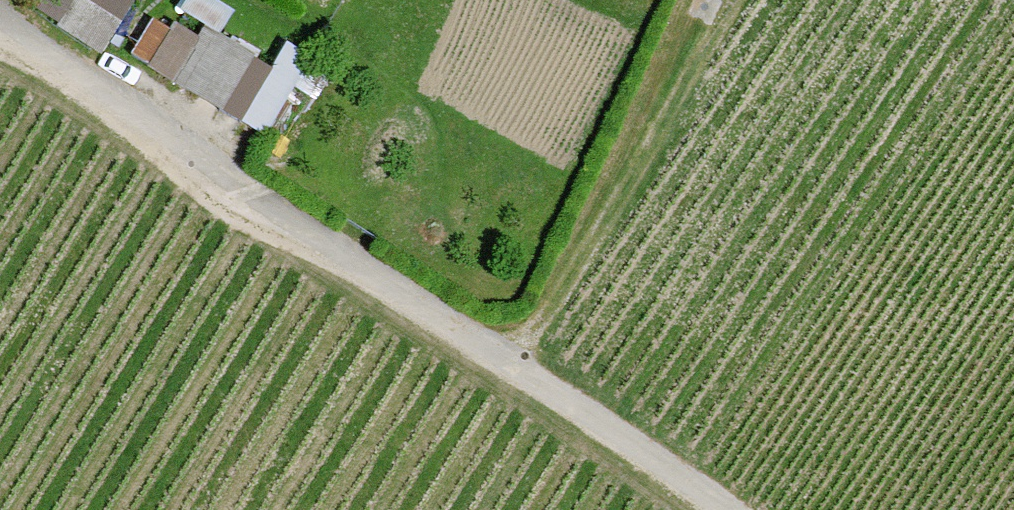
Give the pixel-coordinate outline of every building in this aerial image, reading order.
[(56,26),(100,53),(118,24),(81,0),(73,0),(56,26)] [(148,67),(172,81),(198,38),(173,23),(148,67)] [(198,38),(172,81),(221,111),(250,62),(253,56),(204,27),(198,38)] [(285,44),(268,72),(239,121),(265,136),(311,59),(285,44)] [(250,62),(221,111),(239,121),(268,72),(250,62)]
